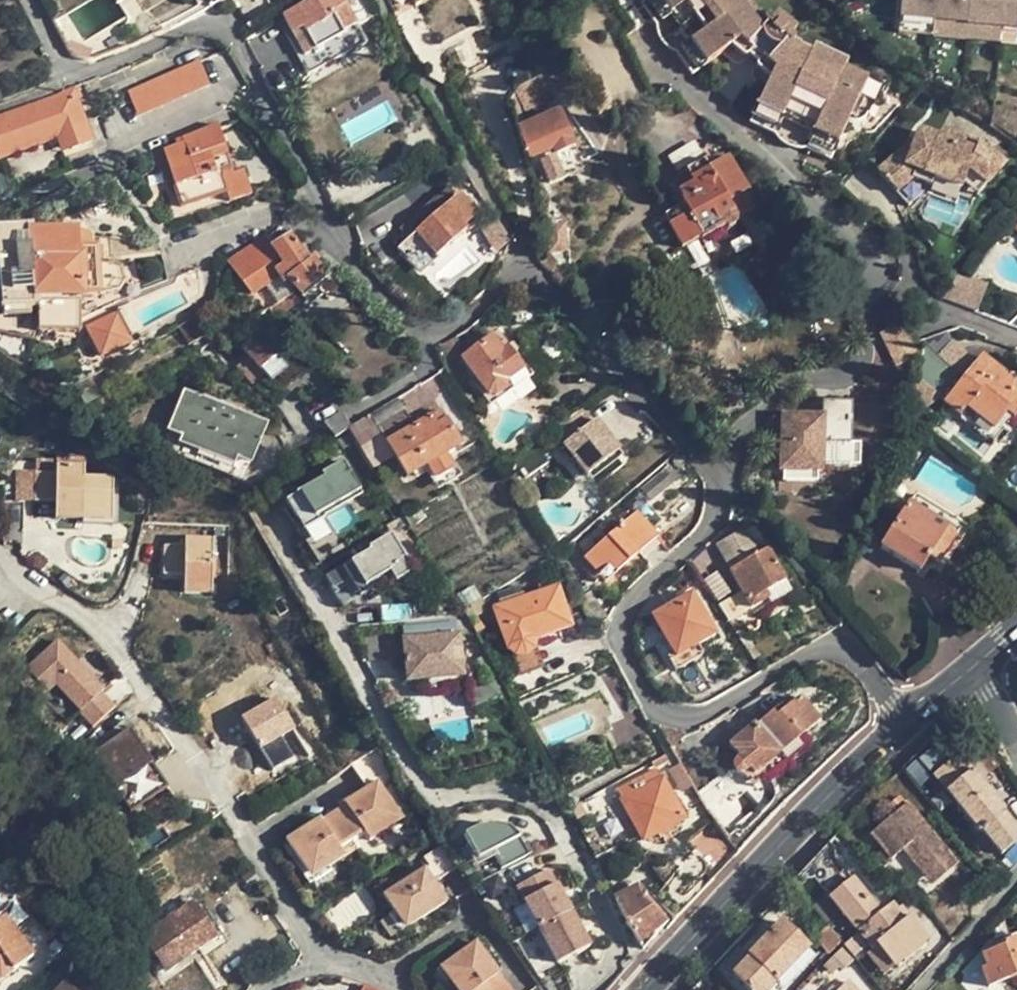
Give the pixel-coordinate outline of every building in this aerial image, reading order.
[(49,66),(12,0),(0,0),(0,88),(49,66)] [(284,16),(299,50),(310,44),(314,52),(343,38),(342,35),(355,29),(340,0),(316,0),(284,16)] [(659,25),(662,23),(669,18),(678,30),(721,0),(646,0),(644,2),(659,25)] [(758,33),(757,31),(742,9),(749,5),(745,0),(721,0),(678,30),(687,43),(680,48),(678,50),(694,72),(735,44),(744,51),(758,33)] [(899,14),(934,17),(936,0),(900,0),(899,14)] [(934,17),(968,21),(970,0),(936,0),(934,17)] [(968,21),(968,23),(1002,26),(1004,0),(970,0),(968,21)] [(1002,26),(1016,27),(1016,0),(1004,0),(1002,26)] [(639,6),(640,9),(654,27),(655,27),(659,25),(644,2),(639,6)] [(760,34),(778,50),(803,62),(807,55),(801,52),(800,49),(791,43),(793,41),(789,36),(783,31),(777,38),(769,32),(775,25),(771,21),(767,19),(762,22),(756,14),(754,15),(749,5),(742,9),(757,31),(758,33),(760,34)] [(934,17),(899,14),(897,31),(933,34),(934,17)] [(777,16),(771,21),(775,25),(783,31),(789,36),(793,30),(777,16)] [(968,21),(934,17),(933,34),(966,38),(968,23),(968,21)] [(672,38),(680,48),(687,43),(678,30),(669,18),(662,23),(672,38)] [(663,50),(672,54),(678,50),(680,48),(672,38),(662,23),(659,25),(655,27),(654,27),(653,27),(656,40),(659,46),(663,50)] [(1002,26),(968,23),(966,38),(1000,41),(1002,26)] [(342,35),(343,38),(314,52),(321,66),(363,45),(355,29),(342,35)] [(744,51),(765,68),(778,50),(760,34),(758,33),(744,51)] [(469,37),(451,46),(464,74),(482,65),(469,37)] [(811,48),(807,55),(824,63),(842,71),(845,64),(811,48)] [(688,76),(694,72),(678,50),(672,54),(688,76)] [(778,121),(794,129),(824,63),(807,55),(803,62),(778,50),(765,68),(772,73),(750,119),(774,130),(778,121)] [(202,61),(126,85),(134,112),(211,88),(202,61)] [(811,136),(808,142),(807,146),(829,155),(843,127),(846,118),(866,115),(870,107),(875,108),(883,91),(842,71),(824,63),(794,129),(811,136)] [(99,88),(95,78),(83,84),(88,93),(99,88)] [(78,86),(74,88),(0,116),(0,159),(67,135),(72,150),(94,141),(82,108),(76,110),(73,101),(82,98),(78,86)] [(602,86),(588,93),(599,116),(606,113),(613,109),(602,86)] [(560,113),(517,129),(532,166),(574,149),(560,113)] [(606,113),(599,116),(606,130),(612,126),(606,113)] [(860,123),(866,115),(846,118),(843,127),(845,128),(852,127),(857,125),(860,123)] [(746,124),(775,137),(781,129),(808,142),(811,136),(794,129),(778,121),(774,130),(750,119),(746,124)] [(170,170),(182,206),(230,191),(232,198),(251,192),(244,172),(235,174),(218,124),(183,139),(183,142),(154,152),(161,173),(170,170)] [(804,153),(804,152),(807,146),(808,142),(781,129),(775,137),(773,139),(776,144),(781,148),(790,153),(804,153)] [(902,152),(879,173),(898,192),(910,181),(932,189),(934,183),(959,192),(967,172),(986,186),(1002,168),(977,144),(940,130),(937,137),(917,131),(911,145),(907,153),(902,152)] [(140,152),(136,144),(116,152),(119,161),(140,152)] [(904,144),(902,152),(907,153),(911,145),(904,144)] [(807,146),(804,152),(826,162),(829,155),(807,146)] [(723,157),(708,166),(710,172),(693,181),(695,186),(680,194),(683,201),(678,203),(681,208),(666,216),(681,248),(700,238),(702,241),(724,229),(727,231),(736,226),(734,221),(755,209),(729,162),(726,161),(723,157)] [(687,169),(690,175),(693,181),(710,172),(708,166),(704,160),(687,169)] [(967,172),(959,192),(974,199),(986,186),(967,172)] [(674,184),(680,194),(695,186),(693,181),(690,175),(674,184)] [(438,197),(401,230),(419,252),(427,246),(437,256),(466,231),(464,229),(478,217),(461,197),(457,200),(448,192),(440,199),(438,197)] [(104,257),(78,257),(78,232),(35,232),(33,225),(0,226),(0,279),(2,308),(0,307),(0,332),(34,338),(35,331),(80,331),(80,298),(118,291),(124,282),(121,268),(116,265),(104,264),(104,257)] [(510,244),(499,226),(485,236),(501,261),(510,244)] [(90,236),(78,232),(78,257),(104,257),(103,251),(94,239),(90,236)] [(275,317),(284,312),(300,301),(297,296),(281,274),(289,269),(273,245),(266,235),(231,259),(254,293),(266,284),(277,300),(268,307),(275,317)] [(291,235),(280,241),(273,245),(289,269),(281,274),(297,296),(325,275),(313,258),(308,261),(291,235)] [(984,286),(958,277),(949,299),(975,308),(984,286)] [(122,323),(117,312),(88,326),(102,354),(131,339),(130,336),(156,323),(158,325),(172,318),(171,315),(199,301),(192,287),(122,323)] [(249,377),(261,367),(273,381),(308,351),(281,319),(263,333),(261,331),(242,347),(248,354),(238,363),(249,377)] [(900,323),(880,334),(895,361),(915,350),(900,323)] [(613,325),(607,331),(618,345),(625,339),(613,325)] [(493,397),(527,374),(524,369),(507,346),(503,348),(494,335),(464,356),(489,395),(491,397),(493,397)] [(961,417),(967,410),(994,431),(1007,415),(1013,420),(1016,415),(1016,397),(1012,393),(1016,387),(981,358),(944,403),(961,417)] [(183,389),(168,432),(181,438),(179,443),(235,465),(238,458),(250,464),(266,422),(183,389)] [(579,406),(553,426),(566,442),(563,445),(587,476),(620,451),(597,421),(592,424),(579,406)] [(460,444),(446,419),(437,424),(432,416),(415,425),(406,410),(377,427),(356,440),(366,457),(388,445),(407,476),(426,465),(434,480),(454,469),(445,454),(460,444)] [(993,443),(1013,420),(1007,415),(994,431),(967,410),(961,417),(993,443)] [(324,422),(333,436),(347,427),(351,425),(342,411),(324,422)] [(441,411),(432,416),(437,424),(446,419),(441,411)] [(377,427),(368,414),(351,425),(347,427),(356,440),(377,427)] [(785,421),(783,476),(824,478),(826,423),(785,421)] [(175,454),(179,443),(181,438),(168,432),(162,448),(175,454)] [(230,475),(235,465),(179,443),(175,454),(230,475)] [(244,481),(250,464),(238,458),(235,465),(230,475),(244,481)] [(313,543),(333,531),(323,515),(364,491),(344,458),(284,494),(313,543)] [(59,498),(59,504),(86,505),(87,462),(61,461),(60,469),(39,468),(39,497),(59,498)] [(459,478),(454,469),(434,480),(439,489),(459,478)] [(915,496),(908,506),(955,537),(960,540),(966,529),(915,496)] [(86,515),(86,505),(59,504),(59,514),(86,515)] [(937,565),(955,537),(908,506),(882,548),(918,573),(928,559),(937,565)] [(876,511),(868,508),(865,518),(872,520),(876,511)] [(605,539),(585,556),(602,577),(607,582),(658,536),(637,512),(621,527),(614,519),(600,531),(605,539)] [(745,531),(718,547),(750,610),(768,600),(771,604),(784,597),(786,594),(787,586),(768,551),(758,556),(745,531)] [(393,572),(395,577),(411,569),(392,533),(324,569),(340,600),(393,572)] [(167,543),(166,563),(177,570),(216,539),(216,536),(188,536),(187,544),(167,543)] [(185,574),(185,582),(213,583),(216,539),(177,570),(166,563),(166,574),(185,574)] [(717,571),(705,578),(718,600),(730,593),(717,571)] [(213,593),(213,583),(185,582),(184,592),(213,593)] [(497,592),(502,606),(525,599),(521,585),(497,592)] [(532,649),(534,638),(570,626),(557,589),(525,599),(502,606),(496,608),(512,654),(516,654),(526,653),(532,649)] [(489,610),(482,597),(470,604),(477,616),(489,610)] [(678,662),(716,640),(694,600),(655,622),(678,662)] [(459,635),(477,634),(469,621),(458,622),(459,635)] [(459,635),(458,622),(402,627),(406,681),(427,680),(444,678),(463,677),(459,635)] [(26,666),(49,691),(55,685),(93,726),(119,702),(58,636),(26,666)] [(544,667),(534,638),(532,649),(526,653),(516,654),(512,654),(520,676),(544,667)] [(531,755),(540,750),(523,718),(488,653),(477,659),(487,679),(472,685),(473,708),(499,699),(503,705),(505,705),(531,755)] [(445,690),(444,678),(427,680),(428,691),(445,690)] [(819,720),(799,697),(786,708),(782,704),(756,725),(755,723),(729,745),(739,757),(734,762),(733,765),(735,770),(737,773),(742,774),(745,774),(750,770),(755,774),(780,754),(779,753),(819,720)] [(212,741),(234,778),(287,747),(266,711),(238,727),(237,725),(212,741)] [(95,745),(124,807),(164,788),(135,727),(95,745)] [(397,770),(380,745),(355,761),(371,787),(380,781),(397,770)] [(933,774),(979,831),(982,830),(1000,853),(1016,839),(1016,831),(1003,813),(1004,811),(981,784),(985,781),(960,751),(933,774)] [(681,792),(691,787),(678,764),(668,770),(681,792)] [(643,840),(685,819),(658,767),(616,788),(643,840)] [(930,804),(911,780),(898,791),(907,803),(871,832),(891,857),(903,848),(924,874),(950,853),(917,814),(930,804)] [(387,825),(402,815),(380,781),(371,787),(346,802),(347,804),(366,834),(372,842),(390,830),(387,825)] [(366,834),(347,804),(335,812),(354,842),(366,834)] [(354,842),(335,812),(323,820),(342,850),(354,842)] [(528,855),(511,813),(465,832),(478,862),(497,854),(502,866),(528,855)] [(392,834),(408,823),(402,815),(387,825),(390,830),(391,832),(392,834)] [(733,842),(714,818),(688,839),(709,868),(733,842)] [(288,841),(310,876),(327,865),(331,869),(347,859),(342,850),(323,820),(322,819),(288,841)] [(425,856),(431,864),(440,878),(459,865),(443,843),(425,856)] [(831,861),(806,883),(821,898),(845,876),(831,861)] [(431,864),(425,868),(435,881),(440,878),(431,864)] [(333,873),(331,869),(327,865),(310,876),(316,883),(333,873)] [(514,885),(559,961),(594,941),(549,865),(514,885)] [(447,900),(435,881),(425,868),(385,895),(395,912),(400,909),(410,926),(447,900)] [(927,939),(908,916),(905,919),(898,909),(892,904),(881,912),(853,879),(830,897),(872,946),(875,944),(895,966),(927,939)] [(637,883),(615,895),(640,945),(667,921),(645,898),(648,893),(637,883)] [(149,958),(160,975),(191,955),(218,937),(194,901),(192,904),(186,894),(173,902),(179,912),(143,935),(155,955),(149,958)] [(903,906),(898,909),(905,919),(908,916),(909,914),(903,906)] [(403,931),(410,926),(400,909),(395,912),(392,915),(403,931)] [(5,917),(0,921),(0,980),(2,981),(32,957),(5,917)] [(748,956),(750,958),(743,965),(735,957),(725,966),(750,989),(770,989),(808,949),(780,923),(748,956)] [(825,927),(812,937),(827,954),(839,944),(825,927)] [(982,969),(987,984),(1016,973),(1016,938),(1005,942),(1007,945),(982,955),(987,967),(982,969)] [(452,984),(456,989),(478,989),(499,975),(501,974),(478,941),(445,964),(456,981),(452,984)] [(885,974),(895,966),(875,944),(872,946),(866,952),(885,974)] [(839,965),(849,956),(842,948),(831,957),(839,965)] [(852,961),(849,956),(839,965),(843,970),(852,961)] [(449,986),(452,984),(456,981),(445,964),(438,969),(449,986)] [(508,987),(499,975),(478,989),(504,989),(508,987)] [(848,981),(838,989),(856,989),(848,981)]
